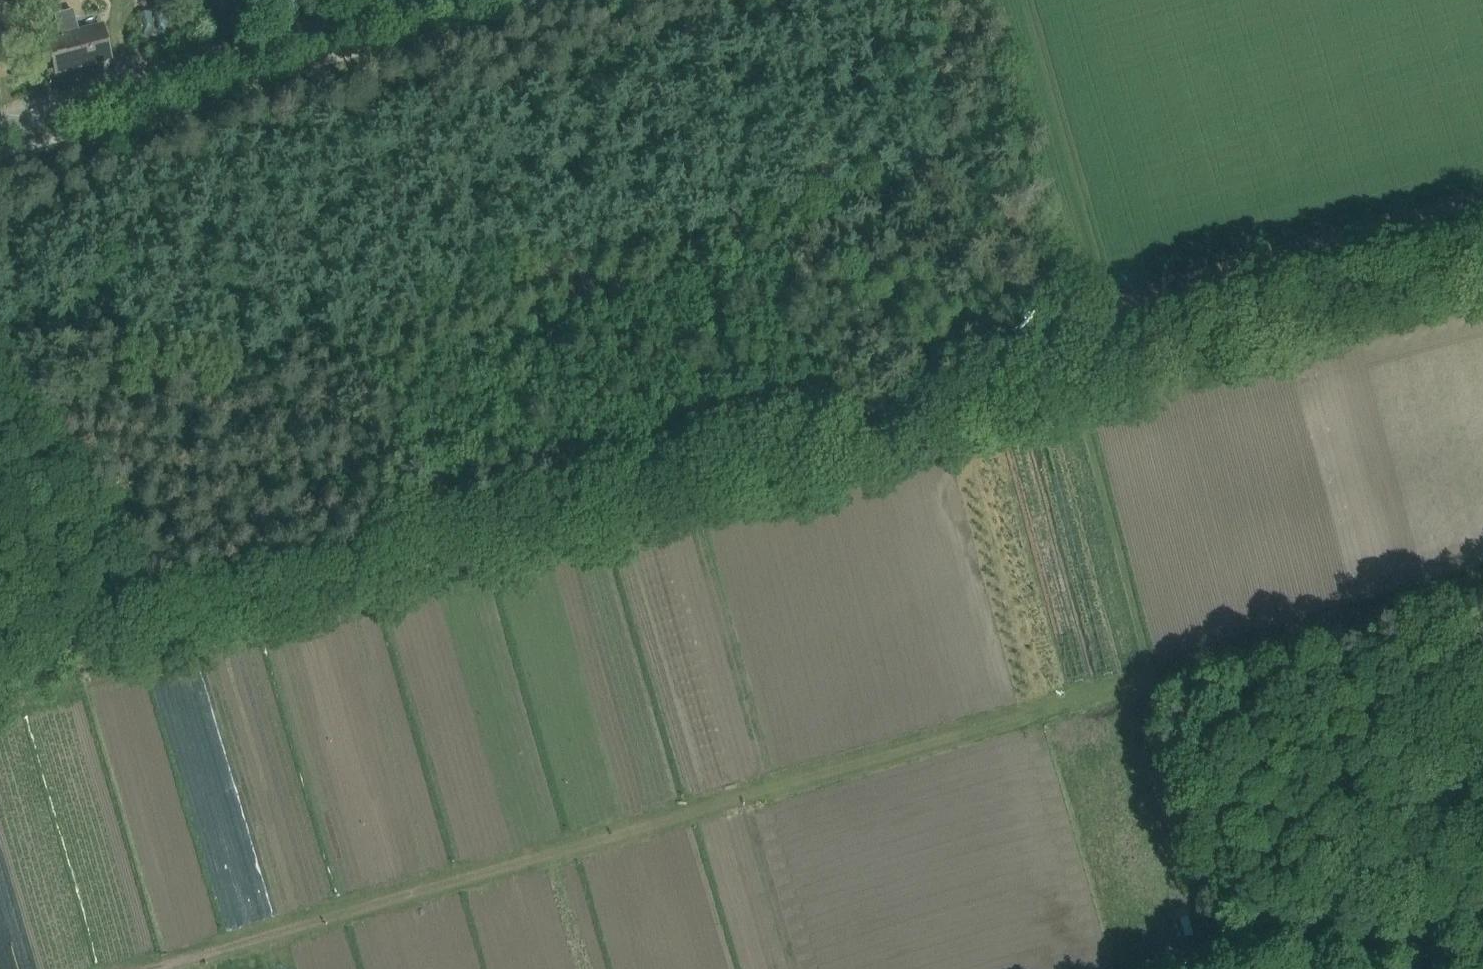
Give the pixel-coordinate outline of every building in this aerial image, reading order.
[(106,38),(103,26),(79,32),(78,27),(47,35),(51,52),(56,71),(111,57),(106,38)] [(1040,339),(1035,319),(1024,322),(1029,341),(1040,339)]
